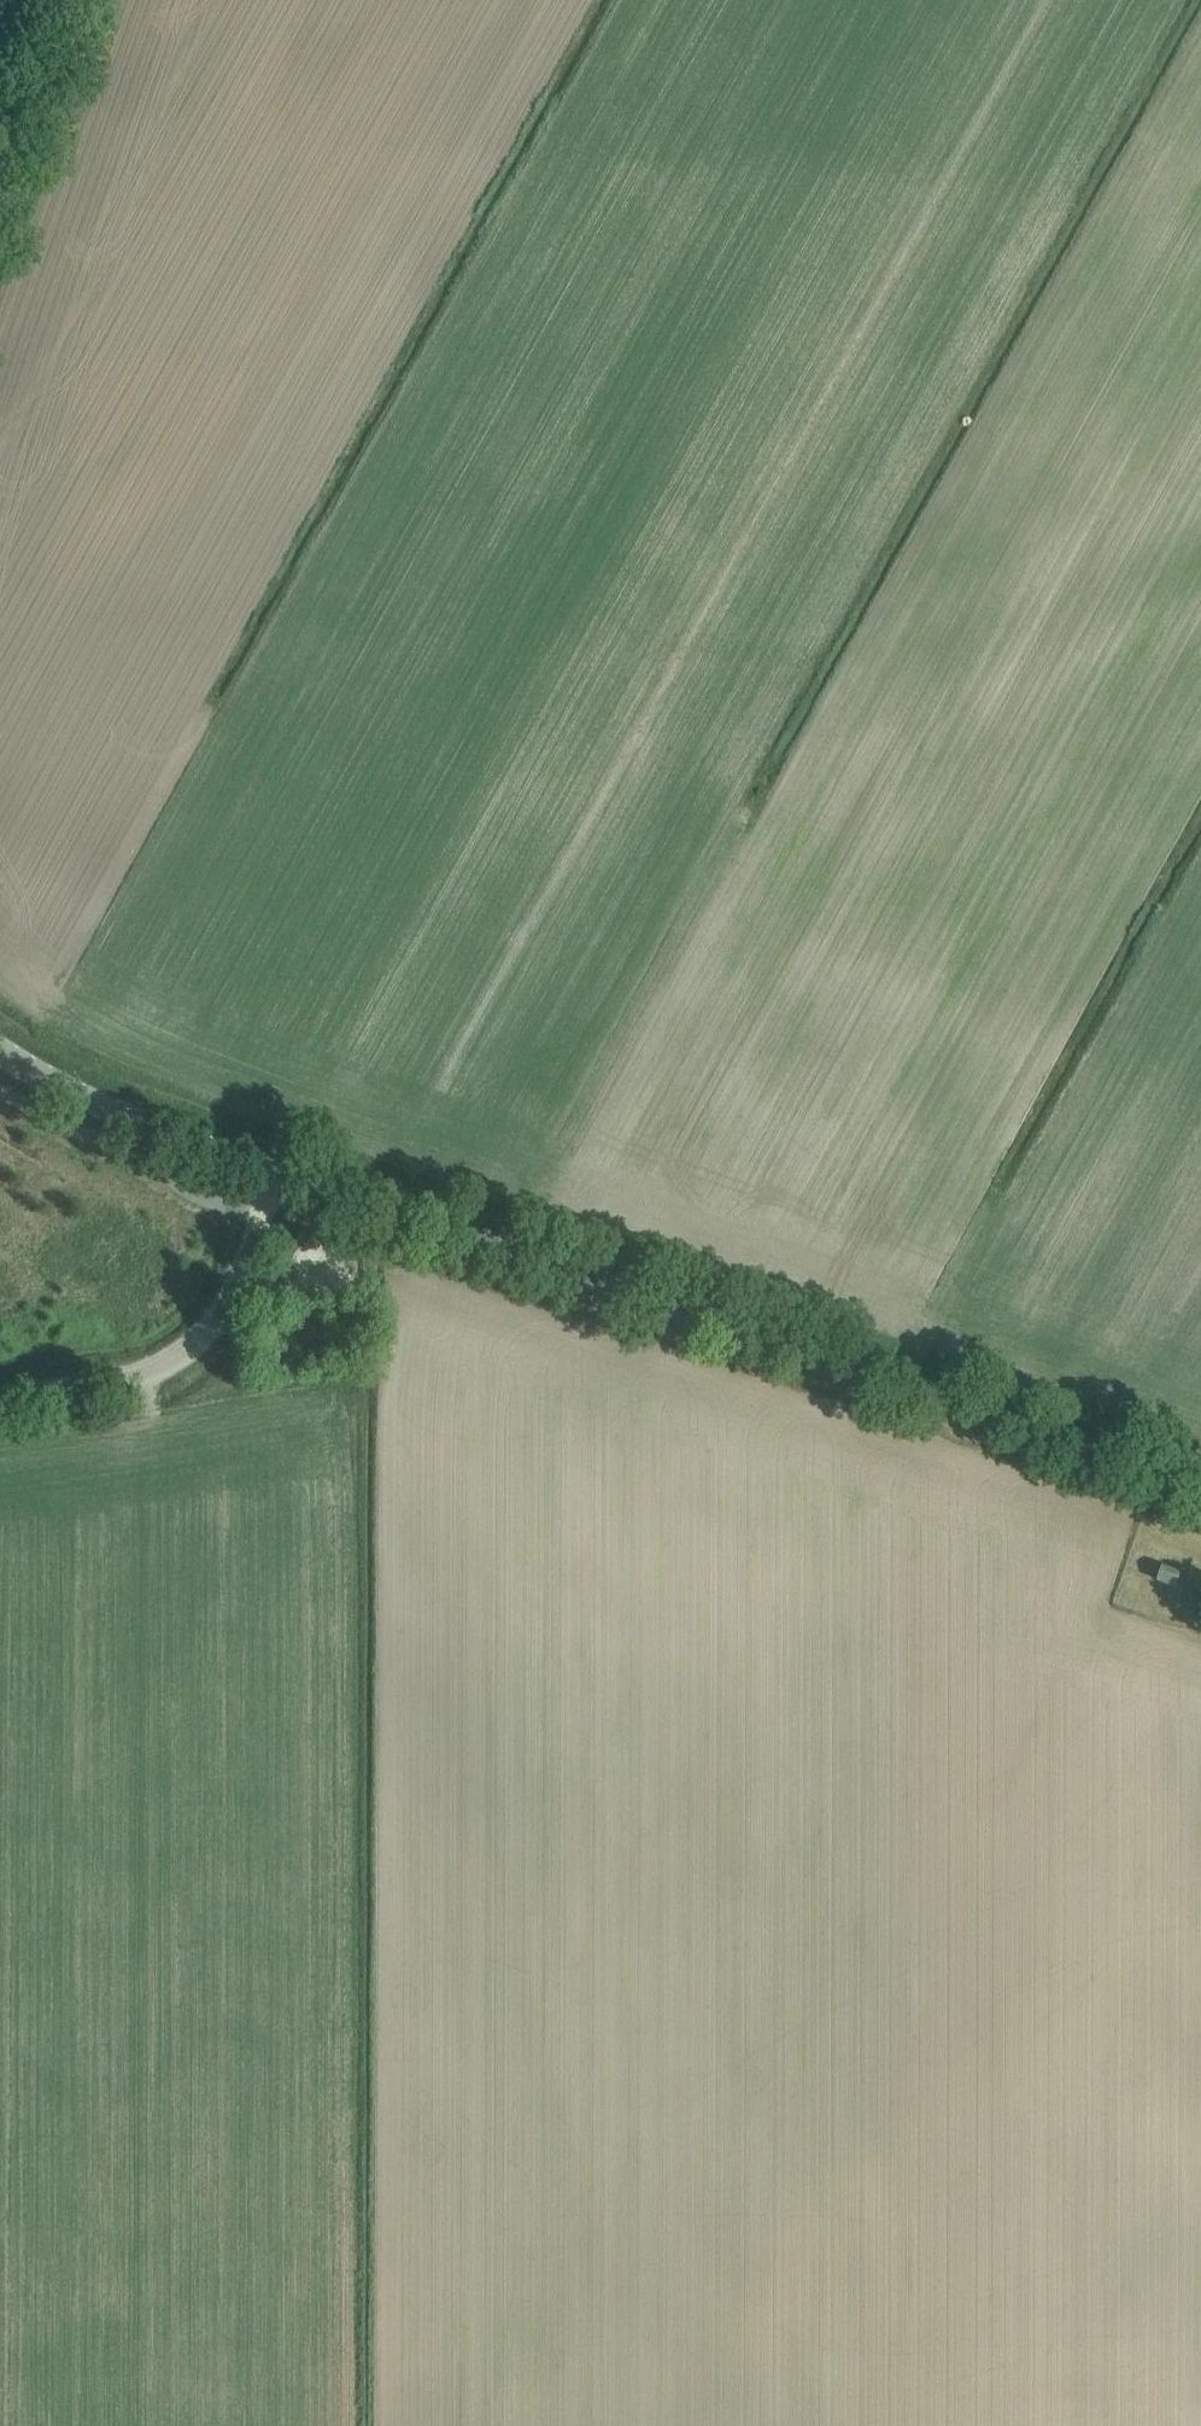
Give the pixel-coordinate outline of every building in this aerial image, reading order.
[(1181,1574),(1163,1568),(1158,1581),(1176,1587),(1181,1574)]
